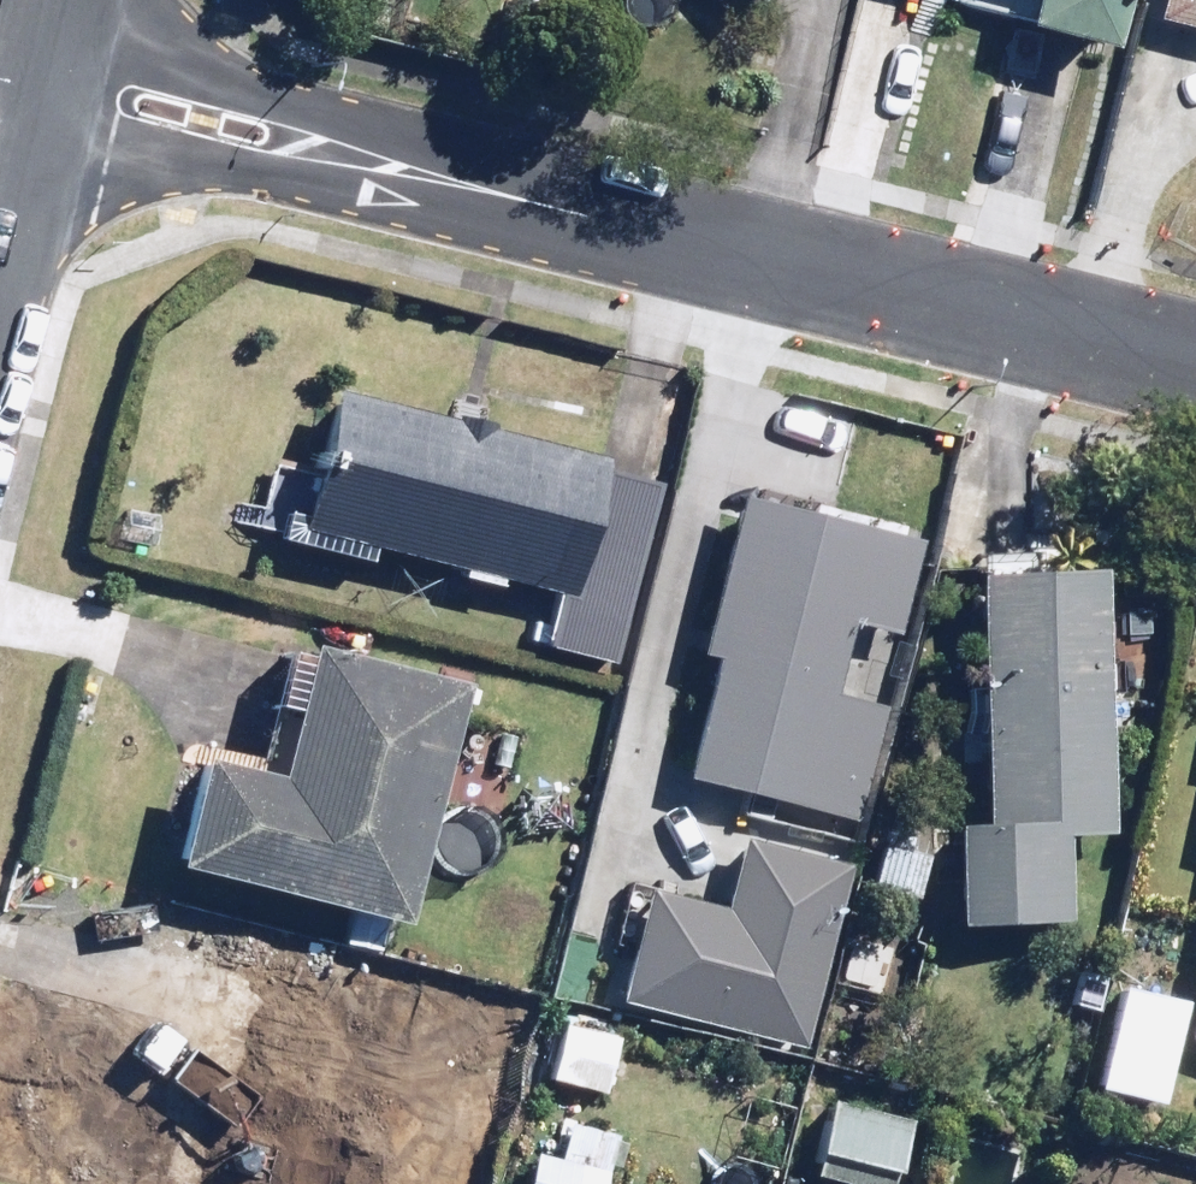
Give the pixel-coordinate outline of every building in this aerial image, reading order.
[(943,2),(1117,49),(1130,0),(944,0),(943,2)] [(1156,24),(1195,35),(1195,0),(1162,0),(1156,24)] [(610,457),(342,390),(324,463),(278,452),(258,533),(379,563),(384,546),(565,592),(551,649),(622,666),(667,486),(607,471),(610,457)] [(919,545),(740,505),(706,657),(717,660),(691,776),(856,813),(881,700),(836,690),(853,616),(901,626),(919,545)] [(1073,834),(1114,835),(1114,567),(1039,567),(1039,553),(990,553),(990,686),(962,686),(962,738),(988,738),(988,821),(964,821),(964,918),(1073,918),(1073,834)] [(413,925),(475,681),(303,637),(270,768),(207,752),(178,865),(413,925)] [(936,837),(891,825),(875,884),(920,896),(936,837)] [(634,871),(606,992),(790,1035),(831,858),(731,835),(718,890),(634,871)] [(218,948),(160,1183),(162,1183),(309,1183),(341,1050),(390,1062),(402,1014),(353,1002),(358,982),(218,948)] [(606,1094),(620,1035),(561,1022),(547,1081),(606,1094)] [(827,1095),(809,1172),(859,1183),(908,1183),(924,1118),(827,1095)] [(621,1134),(575,1122),(565,1157),(537,1150),(528,1183),(608,1183),(621,1134)]
